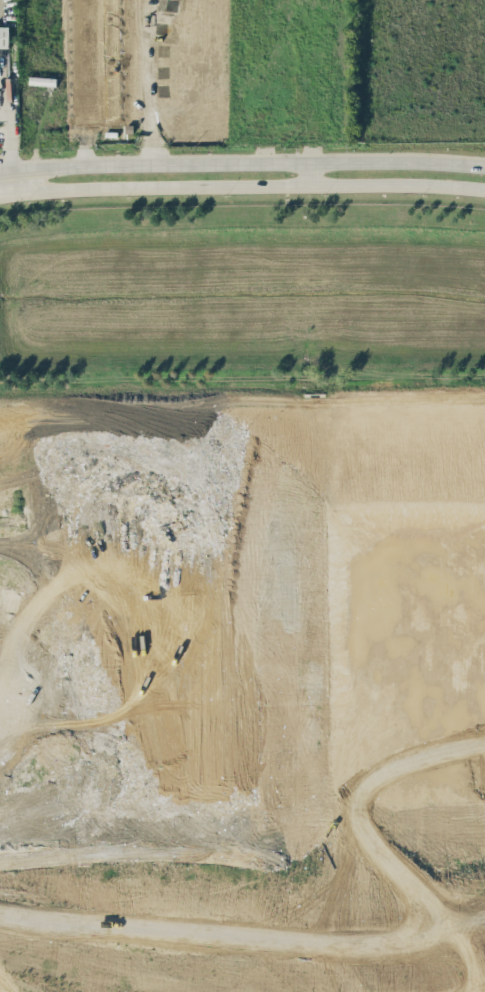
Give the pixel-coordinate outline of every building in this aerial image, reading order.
[(0,26),(0,47),(10,47),(10,26),(0,26)]
